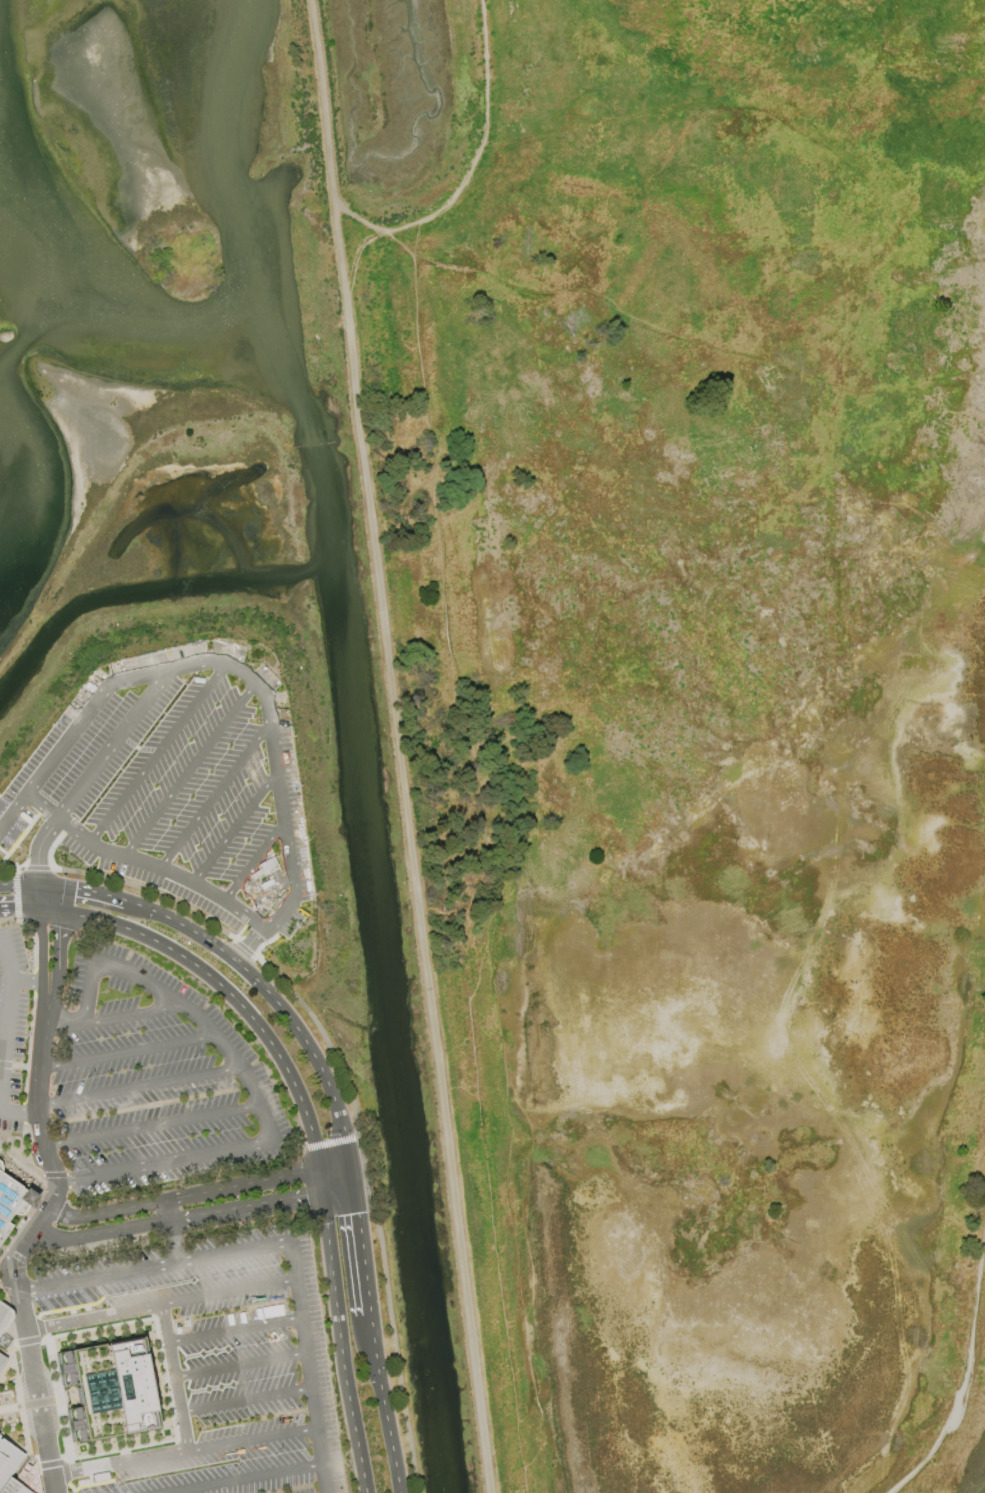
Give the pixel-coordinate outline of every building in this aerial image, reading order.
[(9,1226),(4,1222),(26,1191),(0,1173),(0,1239),(9,1226)] [(12,1312),(0,1304),(0,1332),(12,1312)] [(143,1333),(52,1350),(69,1446),(160,1429),(143,1333)] [(12,1362),(0,1354),(0,1378),(12,1362)] [(7,1477),(23,1455),(0,1439),(0,1492),(30,1492),(7,1477)]
